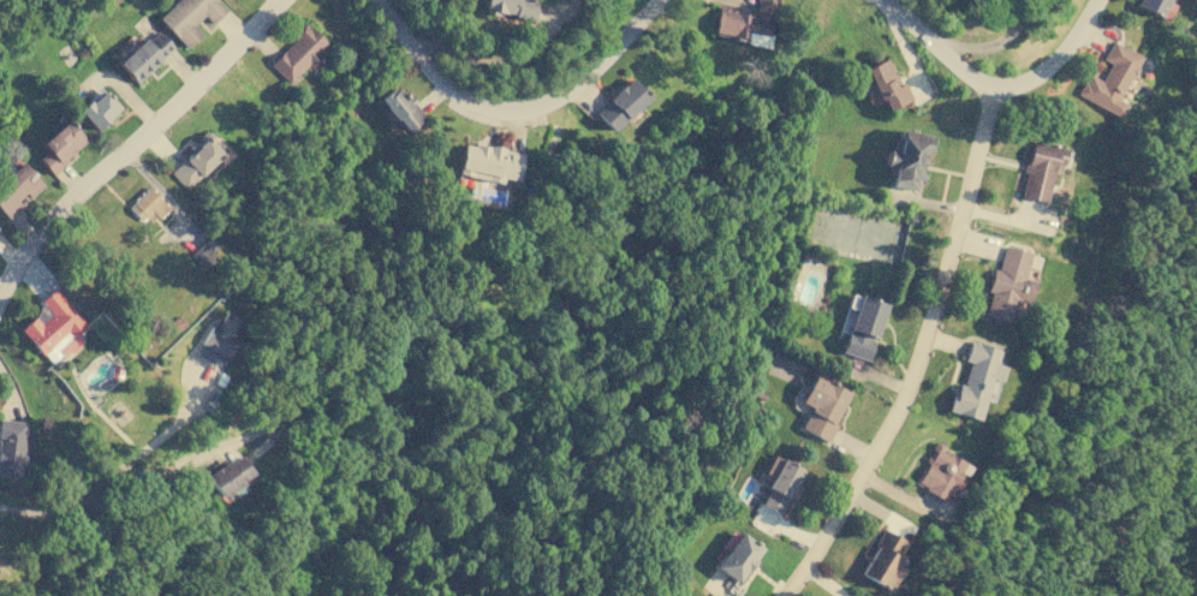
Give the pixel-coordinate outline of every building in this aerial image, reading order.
[(185,48),(201,34),(192,24),(203,16),(210,24),(226,10),(217,0),(176,0),(157,17),(185,48)] [(482,11),(532,19),(535,0),(484,0),(482,11)] [(711,35),(767,46),(775,0),(755,0),(752,13),(717,6),(711,35)] [(1136,5),(1166,19),(1172,5),(1167,1),(1167,0),(1138,0),(1136,5)] [(328,44),(306,24),(268,64),(290,84),(328,44)] [(136,83),(173,47),(155,28),(118,64),(136,83)] [(1138,55),(1110,41),(1102,59),(1109,62),(1101,81),(1088,73),(1077,95),(1119,115),(1125,103),(1116,99),(1138,55)] [(864,67),(882,111),(911,100),(904,82),(897,84),(887,59),(864,67)] [(645,96),(629,78),(592,113),(609,131),(645,96)] [(403,133),(423,119),(399,83),(379,97),(403,133)] [(119,108),(100,88),(77,109),(96,130),(119,108)] [(87,142),(66,119),(41,143),(47,150),(37,159),(52,173),(87,142)] [(930,135),(894,127),(887,166),(891,167),(887,185),(919,191),(930,135)] [(184,189),(226,150),(207,130),(187,148),(191,153),(169,172),(184,189)] [(1044,202),(1052,172),(1059,173),(1065,148),(1031,141),(1019,196),(1044,202)] [(522,153),(463,142),(455,174),(501,183),(501,178),(517,180),(522,153)] [(19,203),(41,183),(22,162),(0,183),(0,210),(7,217),(20,205),(19,203)] [(129,205),(149,225),(168,205),(147,186),(129,205)] [(190,252),(203,268),(221,254),(208,238),(190,252)] [(1029,252),(1004,245),(998,269),(994,268),(982,315),(1010,322),(1016,298),(1028,300),(1032,280),(1023,278),(1029,252)] [(18,326),(52,365),(83,340),(77,333),(85,324),(58,292),(18,326)] [(840,352),(868,359),(885,303),(857,296),(840,352)] [(215,328),(210,324),(196,353),(212,362),(215,353),(227,359),(237,339),(230,335),(238,318),(224,311),(215,328)] [(947,411),(978,419),(989,379),(1000,382),(1004,366),(995,364),(1000,350),(969,341),(964,360),(969,362),(963,385),(954,382),(947,411)] [(850,392),(814,374),(799,401),(810,407),(799,428),(826,441),(850,392)] [(0,420),(0,476),(19,477),(22,457),(31,458),(32,433),(23,431),(24,422),(0,420)] [(913,483),(942,500),(965,461),(936,445),(913,483)] [(760,503),(779,513),(803,470),(774,454),(764,472),(773,477),(760,503)] [(201,471),(218,497),(252,475),(239,455),(225,464),(221,459),(201,471)] [(858,573),(887,590),(895,578),(888,574),(907,542),(885,529),(858,573)] [(762,548),(740,532),(715,566),(737,583),(762,548)] [(12,564),(0,548),(0,573),(12,564)]
